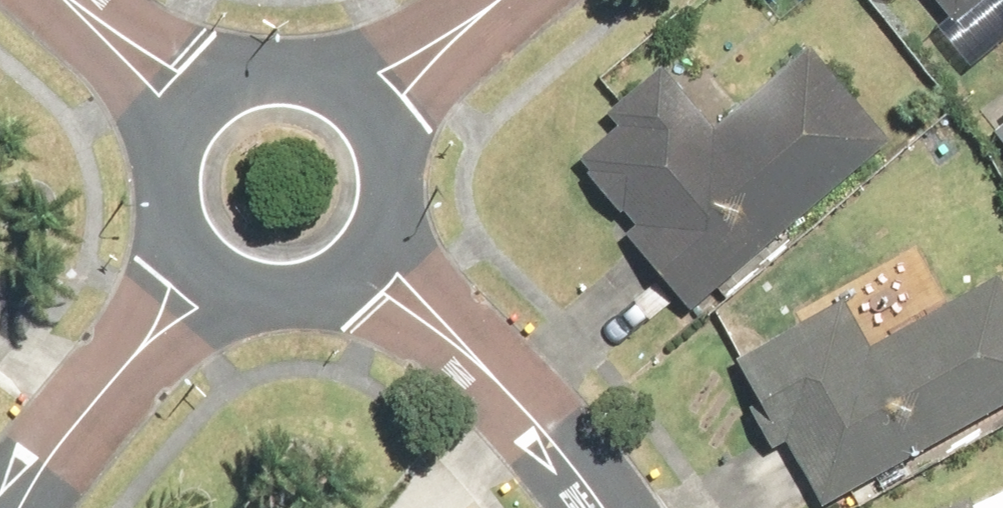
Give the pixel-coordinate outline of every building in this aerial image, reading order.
[(956,24),(984,0),(936,0),(956,24)] [(623,234),(688,311),(888,141),(808,48),(714,128),(660,66),(606,112),(617,124),(576,160),(633,226),(623,234)] [(989,131),(1002,148),(1002,120),(989,131)] [(820,506),(1002,408),(1002,281),(999,275),(869,345),(843,298),(724,362),(771,448),(785,441),(820,506)] [(970,498),(949,507),(974,507),(970,498)]
